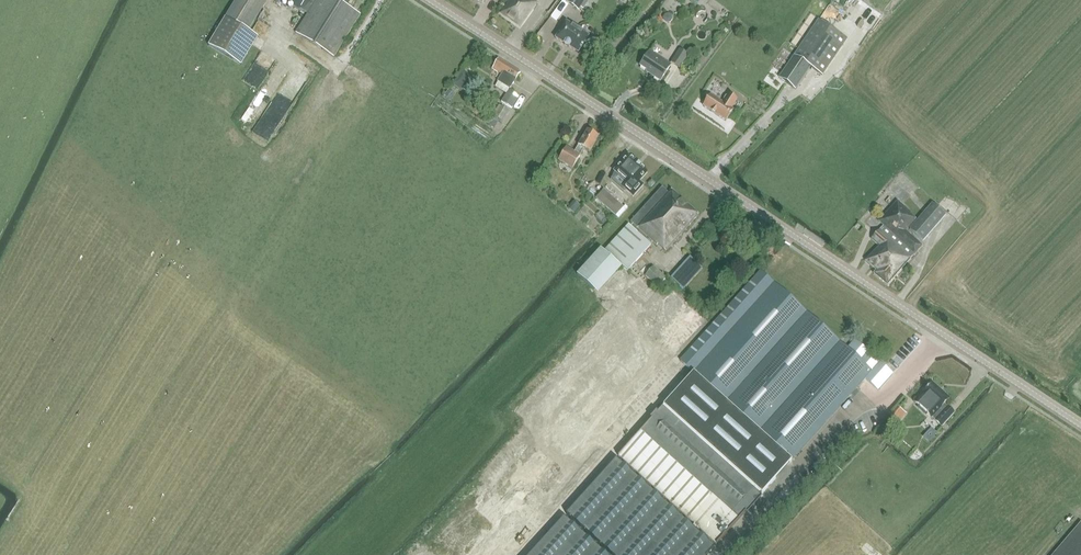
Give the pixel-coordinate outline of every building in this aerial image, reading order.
[(249,31),(267,0),(235,0),(225,17),(249,31)] [(360,15),(337,0),(283,0),(299,10),(300,9),(307,14),(295,33),(334,57),(360,15)] [(501,13),(520,27),(537,2),(534,0),(509,0),(501,13)] [(579,11),(581,8),(584,10),(590,0),(567,0),(565,2),(579,11)] [(258,37),(249,31),(225,17),(208,46),(241,65),(258,37)] [(794,56),(810,67),(823,75),(847,39),(819,19),(794,56)] [(836,19),(832,24),(841,30),(844,25),(836,19)] [(566,22),(555,39),(578,54),(589,37),(566,22)] [(782,45),(775,57),(783,62),(790,50),(782,45)] [(671,63),(680,69),(689,55),(680,49),(671,63)] [(660,82),(671,65),(650,51),(640,66),(652,74),(651,75),(660,82)] [(795,89),(810,67),(794,56),(779,78),(795,89)] [(466,66),(473,70),(479,62),(472,58),(466,66)] [(520,72),(498,59),(492,69),(501,75),(497,82),(509,89),(501,102),(512,109),(520,95),(510,89),(520,72)] [(442,97),(449,103),(460,89),(452,83),(442,97)] [(711,95),(704,107),(726,121),(733,110),(731,108),(737,100),(729,95),(728,96),(726,97),(724,100),(725,101),(723,103),(711,95)] [(491,117),(499,122),(502,124),(510,112),(501,106),(501,107),(499,105),(491,117)] [(491,117),(487,124),(497,130),(501,124),(491,117)] [(573,168),(581,154),(582,152),(585,148),(590,152),(599,136),(587,129),(578,144),(579,145),(575,150),(567,145),(558,159),(573,168)] [(642,184),(638,180),(646,171),(627,154),(613,170),(628,183),(624,188),(632,195),(642,184)] [(631,221),(645,233),(666,252),(699,215),(672,190),(671,190),(668,193),(662,187),(652,198),(631,221)] [(624,207),(604,189),(596,198),(604,204),(617,215),(624,207)] [(907,231),(916,220),(910,214),(911,212),(897,201),(878,222),(883,226),(871,239),(879,246),(865,259),(865,262),(875,271),(873,274),(888,286),(923,245),(907,231)] [(923,241),(946,216),(933,203),(909,229),(923,241)] [(652,245),(641,236),(628,225),(604,250),(628,272),(652,245)] [(599,294),(622,267),(600,248),(591,258),(588,255),(582,262),(585,265),(576,274),(599,294)] [(658,287),(666,278),(653,267),(645,276),(658,287)] [(618,456),(677,509),(717,544),(745,513),(747,514),(762,497),(760,495),(777,477),(779,478),(793,462),(792,461),(795,457),(831,417),(864,379),(877,390),(890,374),(855,342),(849,349),(760,270),(724,310),(679,361),(693,374),(691,375),(690,374),(677,387),(679,389),(658,412),(656,411),(650,418),(651,419),(618,456)] [(932,418),(940,426),(941,427),(954,413),(944,404),(950,399),(933,383),(915,402),(932,419),(932,418)] [(901,405),(894,409),(899,417),(906,413),(901,405)] [(571,509),(566,515),(611,554),(707,554),(714,547),(616,459),(608,468),(606,467),(598,476),(599,477),(583,496),(581,495),(574,503),(575,505),(571,509)] [(564,517),(556,526),(554,525),(546,534),(548,535),(531,554),(529,553),(527,554),(607,554),(564,517)] [(1052,554),(1080,554),(1080,522),(1052,554)]
